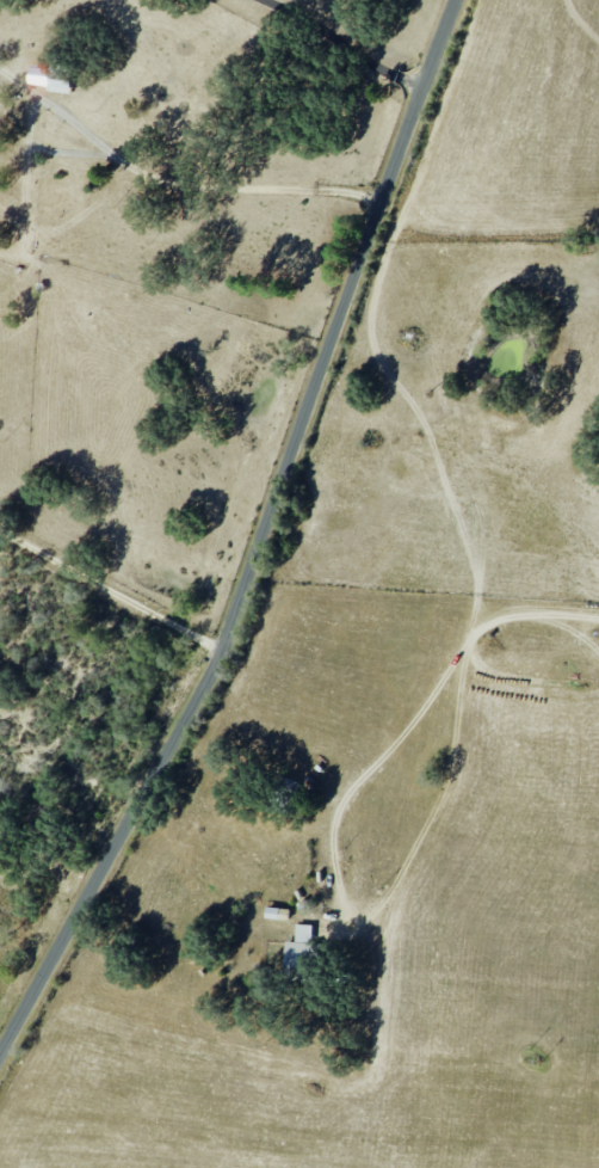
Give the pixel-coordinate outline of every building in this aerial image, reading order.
[(48,92),(71,91),(70,69),(47,70),(48,92)] [(290,908),(266,907),(266,918),(289,919),(290,908)] [(286,941),(285,967),(312,968),(314,925),(297,924),(296,941),(286,941)]
